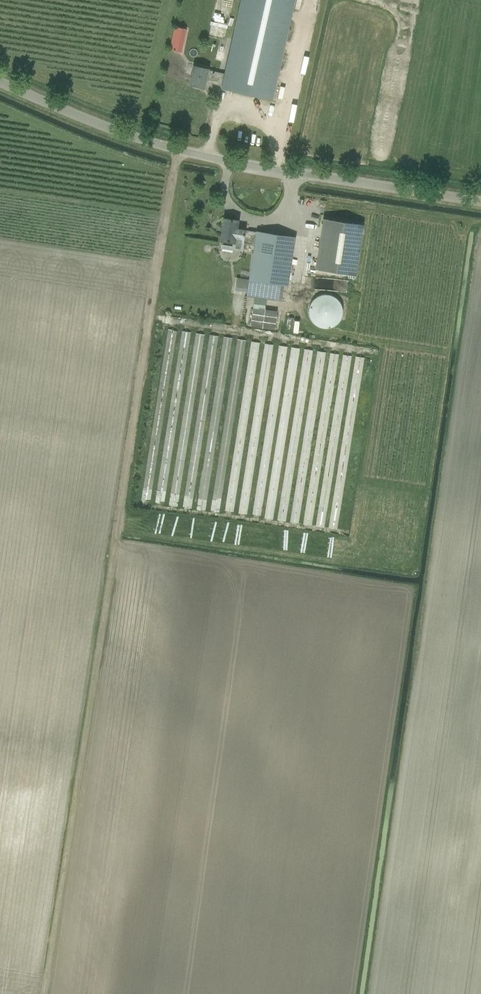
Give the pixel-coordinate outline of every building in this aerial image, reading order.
[(224,74),(222,83),(221,87),(271,99),(273,89),(277,71),(293,0),(241,0),(224,74)] [(173,34),(184,37),(186,29),(174,27),(173,34)] [(205,79),(222,83),(224,74),(209,70),(209,69),(194,65),(192,75),(189,84),(203,88),(205,79)] [(323,217),(316,268),(355,274),(363,223),(323,217)] [(244,241),(254,242),(256,232),(236,229),(238,220),(224,218),(220,241),(222,241),(221,247),(242,251),(244,241)] [(248,280),(249,280),(277,285),(287,287),(295,237),(256,231),(256,232),(254,242),(248,280)] [(277,285),(249,280),(246,297),(274,301),(277,285)] [(310,319),(313,323),(318,326),(323,327),(328,327),(333,324),(337,320),(339,315),(339,310),(338,305),(335,300),(330,297),(325,296),(320,296),(316,298),(312,301),(309,305),(308,309),(308,314),(310,319)] [(264,315),(252,313),(251,320),(263,322),(264,315)] [(275,323),(276,317),(264,315),(263,322),(275,323)] [(175,381),(184,382),(190,332),(178,330),(167,329),(161,383),(168,384),(168,382),(175,382),(175,381)] [(201,356),(203,333),(194,333),(192,355),(201,356)] [(215,351),(217,336),(210,334),(207,349),(215,351)] [(241,369),(244,340),(233,338),(221,336),(219,355),(231,357),(230,367),(241,369)] [(250,341),(247,360),(256,362),(259,342),(250,341)] [(271,359),(273,344),(264,343),(262,357),(271,359)] [(277,345),(275,372),(283,373),(285,346),(277,345)] [(149,471),(144,497),(247,514),(260,527),(261,517),(323,527),(329,493),(328,493),(332,464),(296,458),(297,455),(288,464),(285,458),(284,464),(271,450),(262,445),(259,460),(251,452),(229,461),(226,477),(217,481),(197,429),(192,439),(190,448),(178,434),(176,438),(167,433),(149,471)] [(331,499),(331,512),(338,513),(339,499),(331,499)]
